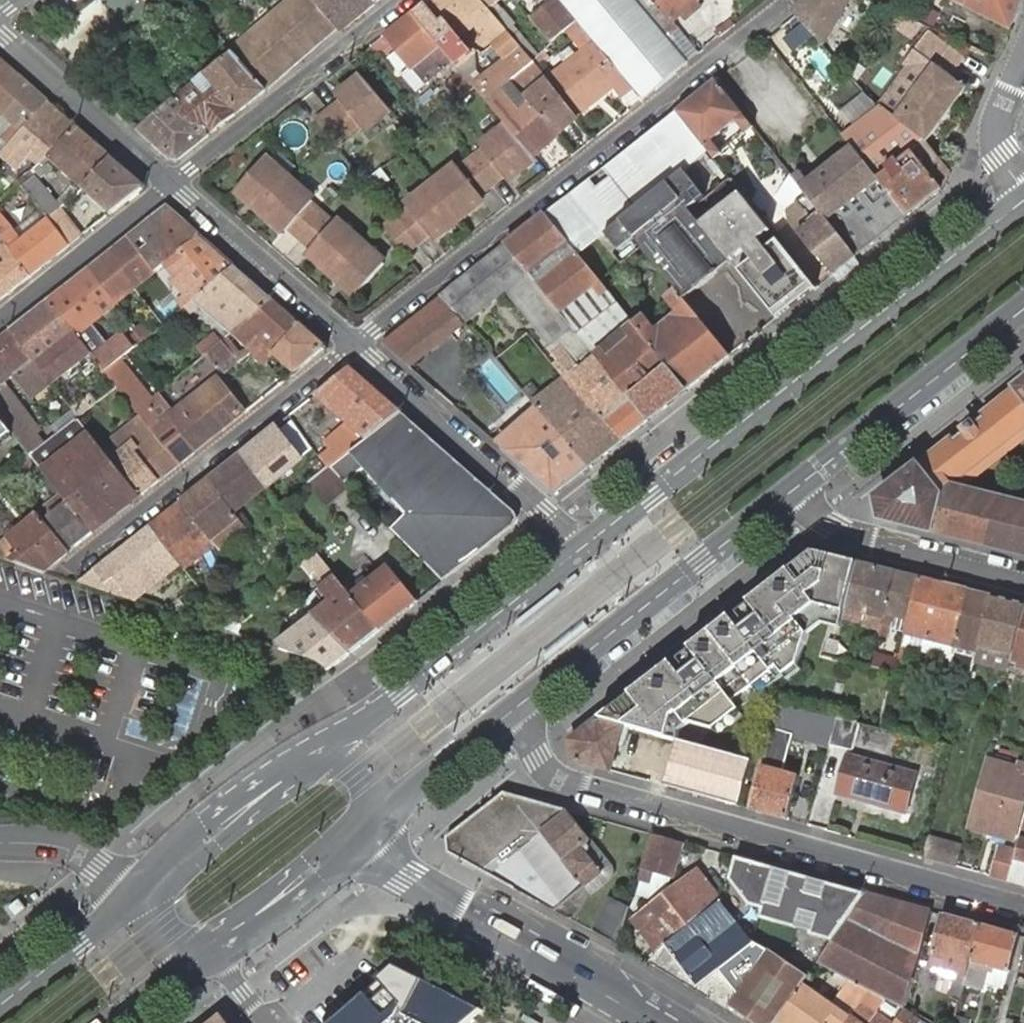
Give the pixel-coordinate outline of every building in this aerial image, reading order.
[(338,28),(314,0),(287,0),(272,13),(308,54),(338,28)] [(341,32),(377,4),(373,0),(314,0),(338,28),(341,32)] [(475,88),(486,101),(502,88),(511,81),(535,63),(512,37),(480,0),(428,0),(411,14),(452,62),(475,88)] [(512,37),(518,32),(513,26),(514,24),(502,9),(500,11),(495,5),(501,0),(480,0),(512,37)] [(551,42),(566,30),(577,21),(559,0),(553,0),(531,19),(551,42)] [(643,99),(687,62),(636,0),(561,0),(643,99)] [(689,0),(656,0),(669,16),(676,11),(689,0)] [(695,0),(689,0),(676,11),(683,20),(701,6),(695,0)] [(795,13),(826,47),(854,0),(802,0),(795,13)] [(1023,0),(953,0),(964,5),(981,14),(1010,29),(1023,0)] [(233,53),(266,91),(308,54),(272,13),(230,49),(233,53)] [(411,14),(385,34),(410,66),(425,84),(452,62),(411,14)] [(577,21),(566,30),(579,48),(592,38),(577,21)] [(904,106),(895,118),(927,141),(967,87),(951,77),(965,58),(928,30),(914,50),(904,63),(906,64),(886,93),(904,106)] [(780,33),(767,44),(825,112),(838,101),(780,33)] [(619,94),(630,84),(595,42),(550,80),(578,117),(613,87),(619,94)] [(240,112),(266,91),(233,53),(207,73),(175,98),(138,130),(171,159),(180,160),(209,136),(240,112)] [(4,114),(5,115),(16,102),(4,92),(19,76),(0,59),(0,111),(4,114)] [(535,63),(511,81),(516,87),(525,97),(548,79),(535,63)] [(425,84),(410,66),(401,74),(415,92),(425,84)] [(48,102),(19,76),(4,92),(16,102),(5,115),(17,126),(4,141),(10,146),(48,102)] [(367,82),(362,77),(337,97),(340,101),(329,111),(352,140),(365,130),(367,131),(391,111),(367,82)] [(535,109),(557,135),(578,117),(557,91),(548,79),(525,97),(534,107),(535,109)] [(753,127),(716,79),(676,111),(714,158),(721,153),(711,140),(736,120),(746,133),(753,127)] [(486,101),(533,156),(557,135),(535,109),(534,107),(525,97),(516,87),(511,81),(502,88),(486,101)] [(843,132),(862,119),(847,98),(828,111),(843,132)] [(7,149),(2,154),(15,166),(28,150),(43,163),(48,159),(77,127),(48,102),(10,146),(7,149)] [(895,118),(880,107),(844,134),(853,145),(879,180),(907,216),(942,189),(950,170),(927,141),(895,118)] [(352,140),(329,111),(316,121),(330,138),(340,150),(352,140)] [(731,260),(691,212),(731,180),(714,158),(676,111),(547,214),(600,280),(642,246),(678,290),(684,297),(705,281),(731,260)] [(48,159),(43,163),(34,169),(41,177),(47,175),(55,165),(83,190),(112,158),(77,127),(48,159)] [(432,186),(458,219),(484,199),(481,195),(505,176),(508,180),(534,160),(506,128),(482,147),(483,149),(460,168),(458,166),(432,186)] [(907,216),(879,180),(853,145),(807,181),(800,171),(798,173),(793,168),(789,171),(792,175),(793,176),(806,193),(823,214),(828,220),(856,256),(907,216)] [(144,185),(112,158),(83,190),(110,214),(144,187),(144,185)] [(237,189),(261,211),(289,179),(264,158),(237,189)] [(792,175),(775,200),(786,211),(797,202),(796,201),(806,193),(793,176),(792,175)] [(28,182),(24,176),(19,181),(48,218),(48,219),(58,211),(73,198),(80,192),(72,185),(55,200),(35,176),(28,182)] [(289,179),(261,211),(286,232),(289,228),(312,248),(309,252),(333,273),(361,243),(336,221),(334,223),(312,203),(313,201),(289,179)] [(777,318),(816,288),(731,180),(691,212),(731,260),(777,318)] [(433,239),(458,219),(432,186),(407,206),(409,208),(384,227),(406,254),(430,235),(433,239)] [(818,255),(833,274),(856,256),(828,220),(823,214),(806,193),(796,201),(797,202),(786,211),(789,222),(798,234),(816,257),(818,255)] [(167,206),(128,237),(156,272),(201,236),(167,206)] [(69,246),(79,238),(58,211),(48,219),(69,246)] [(30,277),(69,246),(48,219),(48,218),(21,239),(0,213),(0,239),(30,277)] [(600,280),(547,214),(506,245),(560,312),(600,280)] [(201,236),(156,272),(161,279),(170,271),(188,294),(140,332),(146,339),(195,299),(236,266),(201,236)] [(128,237),(90,267),(118,302),(156,272),(128,237)] [(30,277),(0,239),(0,300),(30,277)] [(361,243),(333,273),(358,295),(385,264),(361,243)] [(560,312),(506,245),(441,297),(465,324),(506,291),(552,346),(549,349),(560,362),(555,366),(566,380),(571,376),(578,384),(623,440),(648,420),(603,364),(560,312)] [(274,300),(236,266),(195,299),(234,333),(274,300)] [(89,268),(49,299),(77,335),(118,302),(90,267),(89,268)] [(633,323),(600,280),(560,312),(603,364),(635,338),(627,328),(633,323)] [(687,389),(730,356),(684,297),(678,290),(667,298),(683,319),(677,324),(671,318),(661,326),(666,333),(660,338),(644,317),(634,324),(687,389)] [(465,324),(441,297),(385,342),(412,367),(465,324)] [(49,299),(11,329),(52,382),(57,388),(62,384),(57,378),(84,357),(99,376),(106,371),(84,343),(77,335),(49,299)] [(301,323),(274,300),(234,333),(222,342),(226,346),(238,337),(250,348),(254,351),(269,334),(282,345),(301,323)] [(326,346),(301,323),(282,345),(269,334),(254,351),(266,362),(275,371),(284,362),(295,373),(326,346)] [(648,420),(687,389),(634,324),(633,323),(627,328),(635,338),(603,364),(648,420)] [(0,338),(0,362),(11,377),(29,399),(52,382),(11,329),(0,338)] [(92,336),(84,343),(106,371),(121,359),(128,353),(143,341),(137,334),(130,340),(123,332),(103,349),(92,336)] [(140,332),(137,334),(143,341),(146,339),(140,332)] [(222,342),(206,355),(217,369),(225,374),(254,351),(250,348),(234,355),(226,346),(222,342)] [(503,400),(517,391),(494,355),(479,365),(503,400)] [(137,410),(142,416),(180,464),(195,452),(167,416),(174,411),(159,392),(152,399),(121,359),(106,371),(118,386),(137,410)] [(11,377),(0,362),(0,386),(11,377)] [(350,367),(315,395),(348,422),(325,441),(331,449),(318,459),(327,469),(331,466),(352,450),(399,412),(400,411),(350,367)] [(106,371),(99,376),(106,385),(112,392),(118,386),(106,371)] [(589,466),(623,440),(578,384),(571,376),(566,380),(569,384),(543,405),(540,401),(534,404),(546,417),(589,466)] [(217,377),(174,411),(167,416),(195,452),(245,413),(217,377)] [(1023,553),(1023,506),(946,486),(962,474),(1023,426),(1023,384),(1019,388),(919,467),(879,498),(883,518),(933,530),(1023,553)] [(31,454),(44,444),(0,390),(0,416),(31,454)] [(106,395),(96,403),(102,411),(112,403),(106,395)] [(75,411),(79,417),(84,413),(78,406),(74,410),(75,411)] [(75,411),(52,427),(57,434),(79,417),(75,411)] [(421,430),(400,411),(399,412),(352,450),(331,466),(346,482),(361,467),(407,513),(392,528),(443,581),(517,523),(518,515),(421,430)] [(483,430),(504,449),(522,435),(497,414),(483,430)] [(115,442),(105,450),(141,495),(180,464),(142,416),(113,439),(115,442)] [(44,444),(31,454),(43,470),(46,473),(63,495),(69,503),(93,533),(141,495),(105,450),(91,432),(79,417),(57,434),(44,444)] [(553,494),(589,466),(546,417),(538,423),(523,434),(522,435),(504,449),(503,450),(553,494)] [(0,423),(0,443),(10,435),(0,423)] [(274,426),(208,479),(235,513),(301,460),(274,426)] [(43,470),(31,454),(18,465),(6,473),(13,482),(30,468),(39,479),(46,473),(43,470)] [(327,469),(310,482),(310,483),(328,505),(351,486),(346,482),(331,466),(327,469)] [(208,479),(180,502),(206,536),(213,545),(218,551),(246,526),(235,513),(208,479)] [(69,503),(63,495),(46,508),(53,516),(49,519),(73,548),(93,533),(69,503)] [(180,502),(150,525),(174,555),(177,559),(206,536),(180,502)] [(12,562),(43,573),(69,552),(38,514),(10,538),(0,546),(0,558),(12,562)] [(150,525),(125,545),(148,574),(165,561),(174,555),(150,525)] [(206,536),(177,559),(184,568),(213,545),(206,536)] [(148,574),(125,545),(78,581),(133,600),(136,595),(131,588),(148,574)] [(812,555),(796,616),(827,624),(833,604),(846,607),(858,563),(825,554),(813,552),(812,555)] [(810,555),(746,603),(777,611),(796,616),(812,555),(810,555)] [(844,615),(841,628),(840,633),(843,633),(844,629),(846,629),(849,616),(856,618),(858,610),(865,612),(877,567),(858,563),(846,607),(844,615)] [(370,583),(353,596),(380,631),(418,601),(391,566),(370,583)] [(884,614),(895,572),(877,567),(865,612),(875,615),(873,623),(881,624),(882,624),(883,617),(884,614)] [(909,619),(920,578),(895,572),(884,614),(883,617),(882,624),(890,626),(893,616),(909,619)] [(314,615),(352,653),(380,631),(353,596),(350,594),(336,575),(327,583),(321,588),(331,601),(314,615)] [(905,632),(955,645),(969,590),(944,584),(920,578),(909,619),(905,632)] [(969,590),(955,645),(973,649),(971,653),(968,664),(974,666),(975,659),(977,654),(978,650),(992,596),(969,590)] [(992,596),(978,650),(977,654),(975,659),(983,662),(984,657),(999,661),(1010,664),(1010,663),(1023,611),(1023,604),(992,596)] [(746,603),(716,626),(769,641),(777,611),(746,603)] [(827,624),(841,628),(844,615),(846,607),(833,604),(827,624)] [(777,611),(769,641),(809,651),(810,645),(823,636),(838,639),(841,628),(827,624),(796,616),(777,611)] [(1010,663),(1018,665),(1020,656),(1023,657),(1023,611),(1010,663)] [(314,615),(271,647),(316,663),(329,671),(352,653),(314,615)] [(654,675),(764,705),(789,687),(794,692),(807,681),(809,651),(769,641),(716,626),(654,675)] [(837,641),(833,657),(840,659),(844,642),(837,641)] [(898,660),(897,665),(902,667),(907,648),(905,644),(902,643),(898,660)] [(854,654),(852,662),(871,666),(874,654),(874,652),(868,650),(866,657),(854,654)] [(874,654),(871,666),(895,672),(897,665),(898,660),(874,654)] [(764,705),(654,675),(599,719),(623,725),(678,741),(684,716),(724,747),(749,728),(744,722),(764,705)] [(762,769),(751,809),(788,819),(798,778),(769,771),(771,763),(775,764),(783,732),(828,745),(829,744),(835,718),(778,704),(772,729),(763,764),(762,769)] [(858,723),(835,718),(829,744),(852,750),(858,723)] [(575,761),(611,770),(623,725),(599,719),(571,741),(575,761)] [(678,741),(665,786),(739,806),(752,761),(721,752),(678,741)] [(916,773),(848,755),(837,793),(906,812),(916,773)] [(1020,762),(1018,768),(988,760),(979,797),(970,828),(989,832),(990,826),(1016,833),(1023,808),(1023,803),(1023,763),(1020,762)] [(448,853),(555,911),(603,873),(588,853),(596,847),(568,810),(504,793),(450,839),(448,853)] [(1009,880),(1023,885),(1023,822),(1019,838),(1020,838),(1016,852),(1015,858),(1009,880)] [(684,844),(651,835),(641,868),(651,871),(674,878),(684,844)] [(962,848),(928,839),(924,857),(957,866),(962,848)] [(1001,848),(993,876),(1009,880),(1015,858),(1016,852),(1001,848)] [(866,893),(734,857),(727,880),(751,907),(762,910),(760,917),(811,931),(810,935),(832,942),(866,893)] [(641,868),(638,878),(648,881),(651,871),(641,868)] [(635,921),(658,951),(665,945),(721,902),(699,872),(635,921)] [(932,911),(866,893),(832,942),(817,963),(849,979),(870,990),(879,995),(904,1008),(913,979),(932,911)] [(593,931),(618,945),(629,908),(610,897),(593,931)] [(20,899),(10,907),(17,916),(27,908),(20,899)] [(753,944),(721,902),(665,945),(697,987),(699,985),(719,970),(739,996),(768,953),(753,944)] [(913,979),(904,1008),(904,1011),(929,1022),(953,1022),(956,1015),(959,1000),(964,984),(966,977),(971,959),(981,924),(944,914),(933,955),(931,964),(930,964),(930,965),(931,966),(932,967),(945,970),(956,973),(950,996),(913,979)] [(1020,935),(981,924),(971,959),(966,977),(964,984),(981,989),(986,970),(990,972),(992,965),(1010,970),(1020,935)] [(732,1006),(756,1022),(776,1022),(806,979),(768,953),(739,996),(732,1006)] [(397,966),(334,1022),(468,1022),(469,1022),(482,1010),(397,966)] [(781,1017),(788,1022),(847,1022),(850,1018),(863,1001),(870,990),(849,979),(831,1005),(802,986),(781,1017)] [(879,995),(870,990),(863,1001),(871,1007),(879,995)] [(863,1001),(850,1018),(847,1022),(893,1022),(871,1007),(863,1001)] [(956,1015),(953,1022),(968,1022),(969,1019),(956,1015)]
